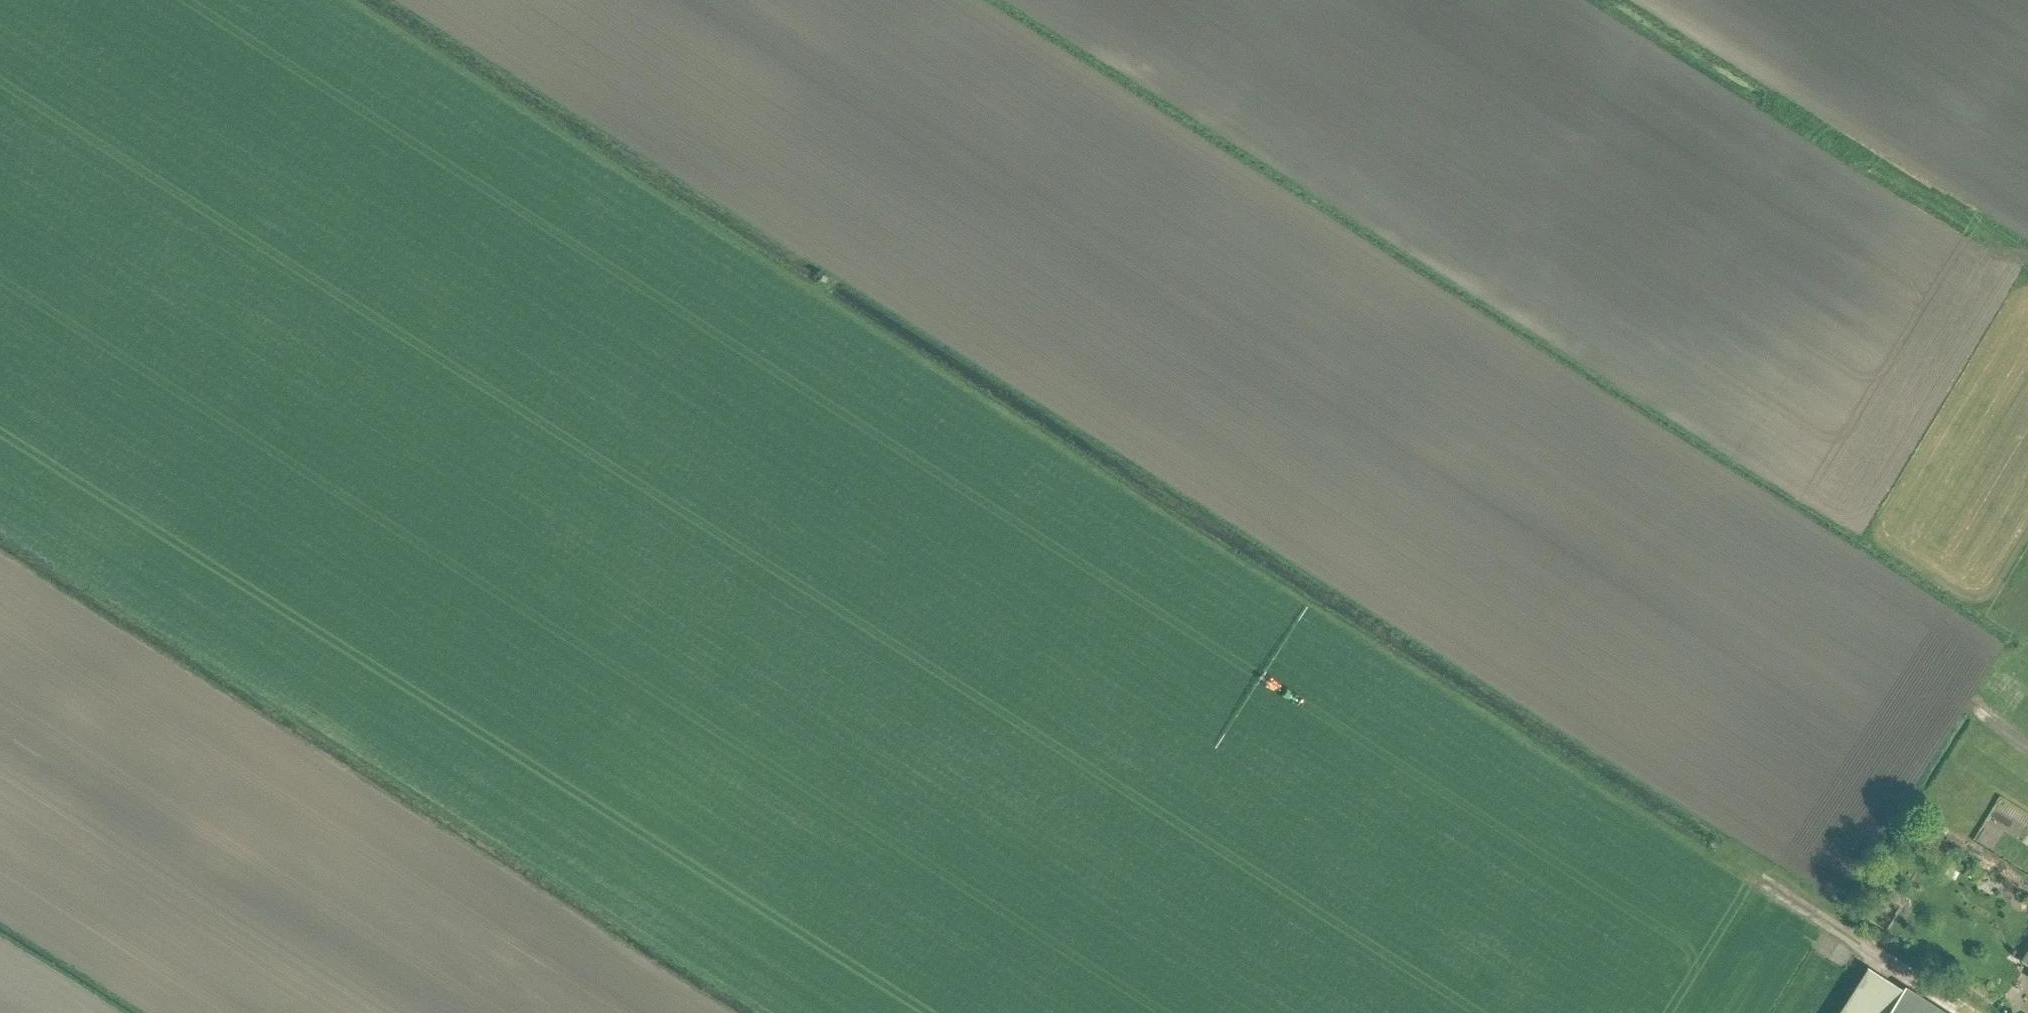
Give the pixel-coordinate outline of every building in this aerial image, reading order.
[(1868,967),(1839,1012),(1946,1012),(1905,987),(1903,989),(1868,967)]
